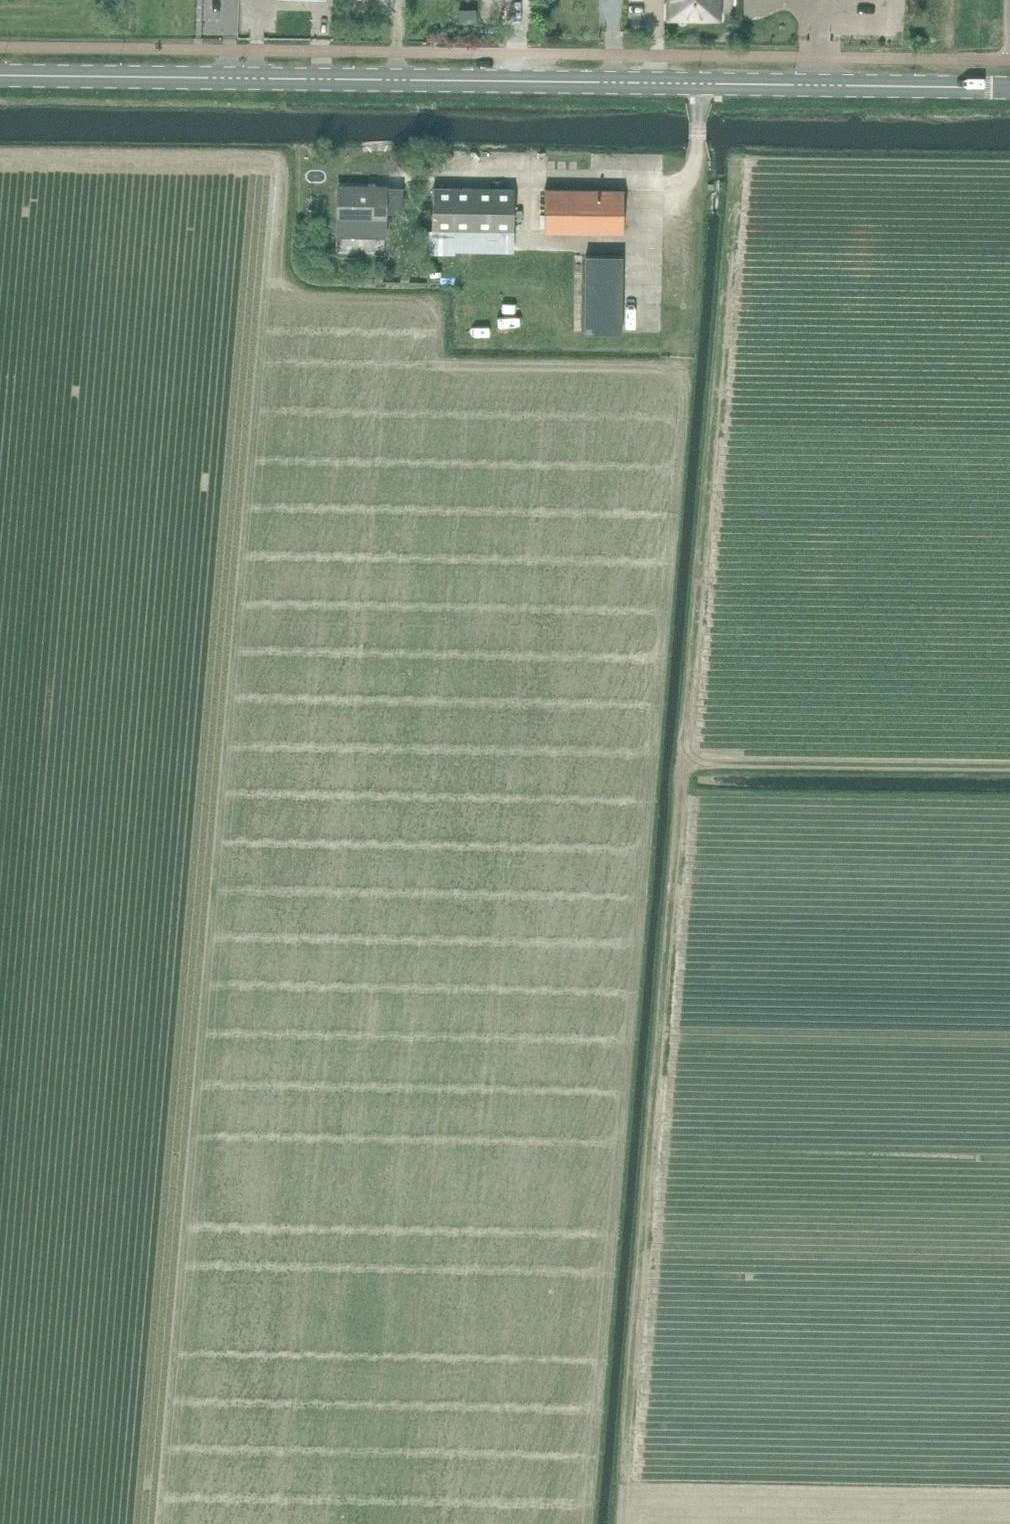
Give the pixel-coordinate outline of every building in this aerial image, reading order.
[(718,0),(669,0),(669,17),(718,18),(718,0)] [(338,218),(337,235),(385,236),(385,219),(385,187),(374,186),(370,186),(338,186),(338,218)] [(513,231),(513,189),(433,188),(433,230),(513,231)] [(623,232),(623,190),(545,189),(544,231),(623,232)] [(621,332),(622,255),(585,255),(584,332),(621,332)]
